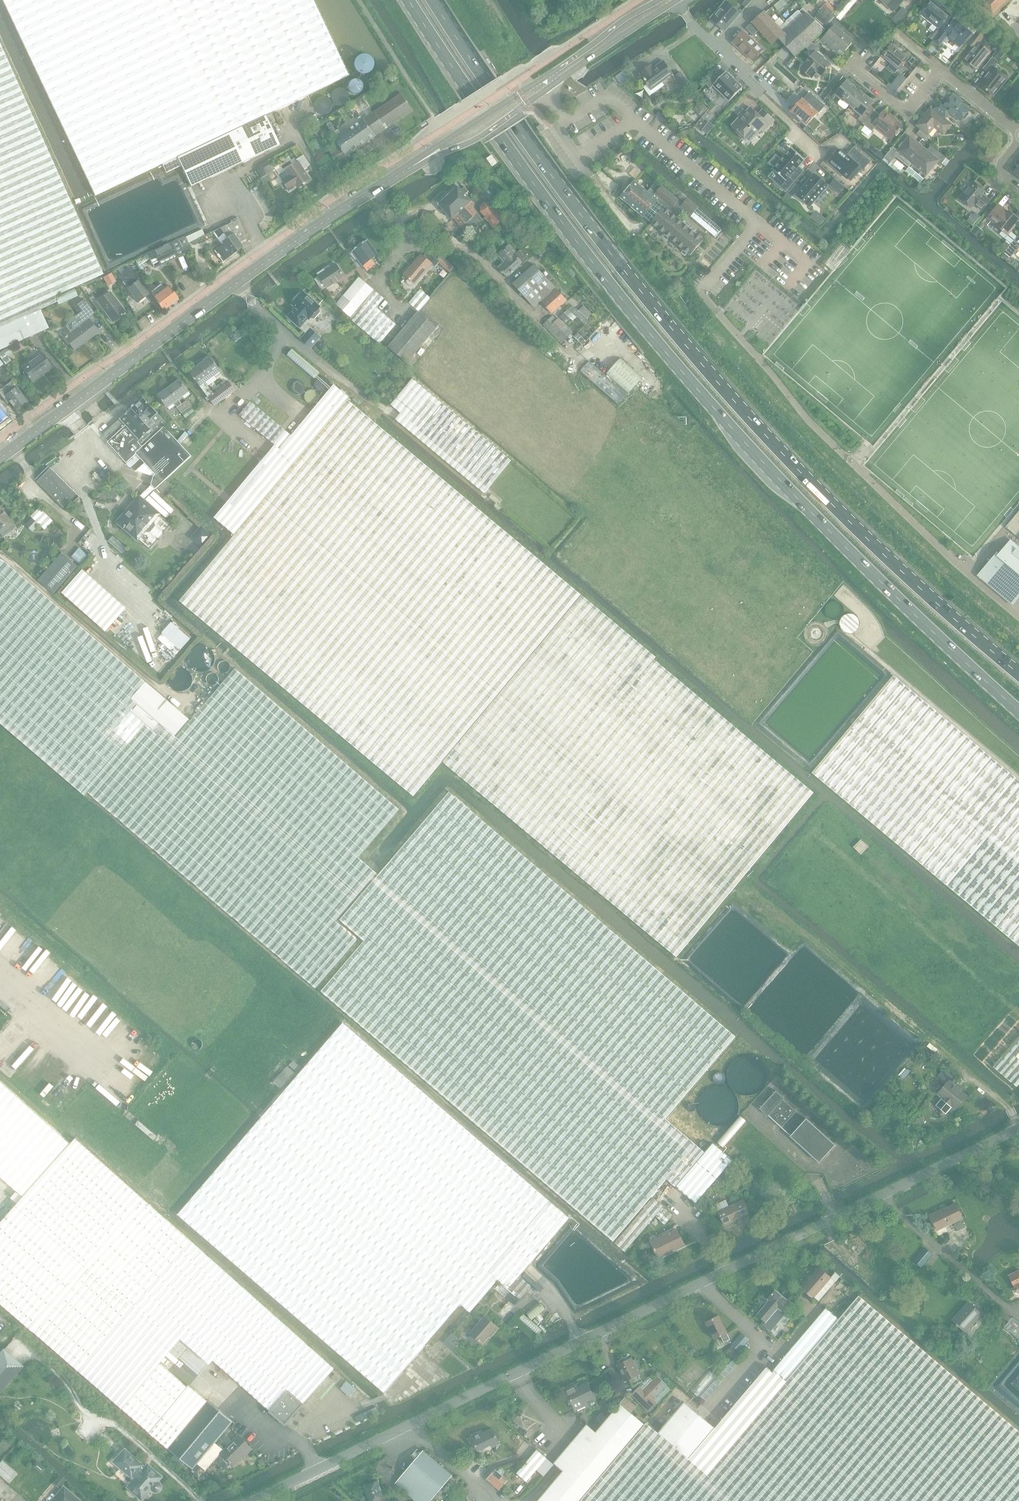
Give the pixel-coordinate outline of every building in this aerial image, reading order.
[(177,158),(266,115),(271,112),(349,76),(313,0),(3,0),(95,195),(176,157),(177,158)] [(745,8),(752,0),(746,0),(742,5),(745,8)] [(774,6),(778,11),(792,0),(782,0),(774,6)] [(833,15),(841,21),(858,0),(845,0),(833,15)] [(903,0),(881,0),(893,11),(903,0)] [(921,14),(939,28),(950,16),(931,1),(932,0),(926,0),(925,2),(928,5),(925,8),(921,14)] [(983,4),(993,13),(1006,0),(987,0),(983,4)] [(735,19),(739,14),(737,12),(737,10),(734,8),(733,9),(732,8),(731,9),(724,3),(711,19),(725,31),(735,20),(735,19)] [(832,15),(834,12),(826,4),(823,7),(832,15)] [(821,11),(832,20),(834,17),(832,15),(823,7),(821,10),(821,11)] [(898,25),(908,12),(903,8),(892,21),(898,25)] [(807,13),(804,15),(799,10),(779,28),(764,12),(745,29),(753,36),(759,31),(771,45),(778,39),(794,57),(824,30),(814,19),(807,13)] [(821,11),(814,19),(824,30),(829,23),(832,20),(821,11)] [(834,17),(832,20),(829,23),(834,27),(823,40),(837,52),(840,49),(843,51),(852,41),(840,32),(845,26),(834,17)] [(949,23),(934,41),(939,46),(947,36),(960,47),(971,33),(975,29),(963,19),(959,23),(955,20),(951,24),(949,23)] [(753,61),(763,50),(743,31),(732,43),(753,61)] [(976,70),(990,53),(978,43),(984,37),(977,31),(967,44),(973,48),(964,60),(976,70)] [(813,55),(801,70),(812,78),(817,72),(822,76),(831,65),(816,54),(820,50),(811,43),(805,49),(813,55)] [(882,56),(892,64),(889,68),(896,74),(909,58),(892,44),(889,47),(884,43),(875,54),(880,58),(882,56)] [(47,306),(56,302),(53,297),(54,296),(73,287),(77,286),(102,274),(0,44),(0,327),(39,310),(47,306)] [(1000,50),(994,58),(998,61),(1005,54),(1000,50)] [(793,57),(789,53),(785,57),(789,61),(793,57)] [(1003,85),(1008,79),(994,67),(998,61),(994,58),(993,57),(983,69),(988,73),(979,85),(992,95),(1001,83),(1003,85)] [(651,90),(672,74),(663,62),(662,62),(663,63),(653,70),(650,66),(640,73),(643,77),(642,78),(651,90)] [(714,76),(705,84),(710,89),(713,85),(729,101),(742,88),(726,72),(718,80),(714,76)] [(683,90),(690,86),(681,73),(674,78),(683,90)] [(896,93),(907,79),(900,73),(891,85),(889,88),(896,93)] [(840,81),(828,95),(833,99),(837,95),(841,99),(838,102),(838,104),(844,109),(846,109),(849,105),(860,92),(847,81),(844,84),(840,81)] [(823,108),(828,103),(815,91),(810,97),(823,108)] [(860,92),(849,105),(862,115),(858,119),(863,123),(874,110),(870,105),(873,102),(860,92)] [(412,111),(401,94),(373,113),(367,117),(366,118),(378,135),(412,111)] [(960,121),(970,109),(952,95),(945,104),(940,101),(934,108),(945,117),(949,112),(960,121)] [(362,97),(356,101),(367,117),(373,113),(362,97)] [(814,132),(821,124),(814,118),(818,114),(801,99),(791,111),(807,126),(807,125),(814,132)] [(700,101),(693,109),(701,116),(708,108),(700,101)] [(764,132),(774,121),(762,110),(758,115),(750,108),(746,112),(747,114),(742,119),(740,117),(732,125),(748,141),(759,128),(764,132)] [(943,135),(951,125),(930,108),(916,126),(921,129),(917,134),(926,142),(930,137),(928,135),(934,128),(943,135)] [(863,124),(872,132),(876,127),(891,140),(902,126),(894,119),(893,120),(883,112),(880,115),(874,110),(863,123),(863,124)] [(271,112),(266,115),(269,123),(275,121),(271,112)] [(663,112),(658,118),(664,123),(670,117),(663,112)] [(315,114),(300,123),(304,129),(319,120),(315,114)] [(166,173),(181,166),(190,187),(279,145),(269,123),(266,115),(177,158),(162,164),(166,173)] [(343,127),(336,131),(332,125),(328,128),(332,134),(331,135),(337,144),(328,150),(337,162),(345,156),(346,157),(378,135),(366,118),(352,127),(346,131),(343,127)] [(806,126),(803,129),(810,135),(813,132),(806,126)] [(909,136),(897,151),(894,148),(885,159),(892,164),(897,157),(909,166),(911,163),(926,175),(937,163),(940,165),(946,158),(931,146),(927,151),(909,136)] [(316,139),(310,142),(316,152),(322,149),(316,139)] [(840,150),(829,163),(847,179),(848,178),(851,181),(861,169),(863,170),(870,161),(854,147),(847,155),(840,150)] [(776,156),(770,163),(775,167),(773,169),(781,176),(775,182),(786,191),(803,171),(800,173),(796,169),(804,160),(791,149),(781,160),(776,156)] [(286,170),(279,175),(282,180),(289,190),(296,186),(297,187),(310,179),(303,170),(310,165),(303,155),(296,160),(298,163),(286,170)] [(492,167),(497,163),(491,155),(486,159),(492,167)] [(333,164),(328,157),(318,163),(322,169),(333,164)] [(604,162),(600,166),(604,170),(608,165),(604,162)] [(815,173),(796,194),(808,205),(810,207),(829,185),(827,183),(815,173)] [(621,198),(620,198),(641,216),(643,218),(644,217),(665,235),(663,237),(667,241),(669,238),(683,250),(681,253),(685,256),(687,254),(690,256),(694,251),(699,245),(703,240),(677,218),(684,210),(689,214),(688,215),(709,233),(710,232),(714,235),(713,236),(715,238),(722,230),(697,209),(698,208),(698,207),(688,198),(687,199),(683,204),(679,201),(679,200),(662,185),(660,187),(654,194),(652,196),(635,181),(621,198)] [(982,210),(990,201),(982,194),(985,191),(973,182),(959,198),(971,208),(974,204),(982,210)] [(796,183),(784,197),(789,200),(800,187),(796,183)] [(471,208),(474,205),(458,187),(439,205),(452,220),(454,218),(456,221),(471,208)] [(494,228),(504,219),(490,204),(485,204),(481,207),(480,212),(494,228)] [(998,233),(1011,244),(1017,237),(1010,232),(1015,226),(1013,225),(1018,219),(1009,211),(1008,212),(998,205),(988,218),(997,225),(997,226),(1001,230),(998,233)] [(483,220),(471,208),(456,221),(468,234),(483,220)] [(972,214),(966,221),(972,226),(972,227),(981,216),(980,216),(975,213),(975,212),(973,215),(972,214)] [(239,219),(220,228),(228,240),(214,250),(223,262),(231,256),(230,255),(242,246),(240,243),(247,238),(239,219)] [(976,226),(971,232),(978,237),(983,231),(976,226)] [(202,229),(186,237),(189,243),(190,243),(204,235),(202,229)] [(1018,235),(1017,237),(1011,244),(1004,253),(1011,258),(1016,251),(1018,253),(1018,236),(1018,235)] [(170,244),(148,255),(154,268),(176,257),(184,253),(181,248),(188,244),(185,238),(170,244)] [(368,241),(350,254),(355,260),(358,259),(367,271),(376,265),(372,260),(378,256),(368,241)] [(527,261),(524,258),(525,257),(525,254),(521,251),(519,251),(516,253),(509,245),(498,255),(505,263),(498,268),(506,277),(508,276),(509,277),(519,267),(518,266),(521,264),(522,265),(527,261)] [(543,260),(551,252),(545,245),(536,253),(543,260)] [(414,284),(415,285),(432,264),(435,267),(440,261),(428,251),(423,257),(421,255),(404,276),(408,279),(406,281),(407,283),(410,286),(412,286),(414,284)] [(319,276),(314,279),(322,291),(327,288),(327,289),(345,277),(336,265),(331,268),(326,271),(324,269),(317,273),(319,276)] [(554,286),(548,280),(551,277),(545,271),(542,274),(534,265),(513,284),(534,307),(541,301),(547,308),(552,314),(567,301),(554,286)] [(138,302),(149,294),(128,267),(118,276),(128,289),(127,289),(138,302)] [(576,275),(569,267),(565,271),(572,279),(576,275)] [(108,286),(116,282),(111,273),(103,277),(108,286)] [(359,277),(337,306),(351,318),(350,319),(379,345),(396,324),(376,308),(384,299),(359,277)] [(679,278),(668,281),(671,288),(681,284),(679,278)] [(167,285),(164,288),(160,284),(150,292),(154,297),(154,298),(163,310),(171,304),(172,305),(173,304),(175,304),(177,303),(177,301),(178,300),(167,285)] [(73,287),(54,296),(58,305),(77,296),(73,287)] [(420,289),(409,303),(418,311),(419,311),(430,297),(420,289)] [(112,321),(124,312),(110,292),(97,301),(112,321)] [(294,311),(288,317),(306,332),(310,328),(304,323),(308,319),(309,320),(311,318),(311,319),(315,318),(320,312),(320,309),(319,308),(320,307),(304,293),(301,295),(299,294),(294,300),(295,302),(293,304),(297,308),(294,311)] [(74,350),(98,332),(87,317),(93,313),(83,299),(76,304),(81,310),(68,320),(65,326),(67,329),(62,333),(74,350)] [(573,305),(569,310),(577,317),(584,325),(589,320),(587,319),(579,311),(573,305)] [(584,306),(579,311),(587,319),(592,314),(584,306)] [(43,318),(39,310),(0,327),(0,350),(48,328),(43,318)] [(418,313),(389,348),(408,364),(437,329),(418,313)] [(573,332),(559,318),(557,320),(553,316),(543,325),(562,343),(573,332)] [(311,329),(304,337),(303,338),(313,348),(321,339),(311,329)] [(0,353),(0,356),(6,364),(11,361),(7,356),(12,352),(8,347),(0,353)] [(51,367),(40,353),(21,367),(32,382),(41,376),(40,375),(51,367)] [(203,359),(205,361),(189,372),(208,398),(213,394),(205,383),(221,371),(211,357),(209,358),(208,356),(203,359)] [(621,358),(606,374),(628,394),(642,377),(621,358)] [(618,405),(627,396),(602,374),(589,362),(580,371),(618,405)] [(413,379),(391,405),(400,413),(395,419),(485,493),(511,461),(413,379)] [(189,392),(180,380),(169,388),(178,400),(189,392)] [(12,382),(0,390),(0,394),(7,403),(9,401),(15,410),(20,407),(22,407),(25,404),(25,402),(26,401),(12,382)] [(214,406),(236,390),(230,382),(213,394),(208,398),(214,406)] [(215,518),(235,535),(349,398),(334,385),(292,436),(250,402),(239,415),(275,445),(215,518)] [(159,396),(168,408),(174,403),(182,413),(186,410),(181,403),(178,400),(169,388),(159,396)] [(180,602),(350,742),(414,795),(442,762),(676,957),(813,792),(626,631),(349,398),(235,535),(180,602)] [(165,428),(168,425),(144,399),(137,406),(134,405),(133,407),(133,408),(128,412),(153,439),(165,428)] [(185,418),(194,411),(185,400),(181,403),(186,410),(182,413),(185,418)] [(106,433),(105,436),(106,439),(109,442),(108,443),(130,467),(139,459),(136,455),(137,454),(136,454),(153,439),(128,412),(106,433)] [(153,439),(136,454),(137,454),(145,463),(136,471),(154,477),(152,485),(156,490),(161,485),(166,480),(177,470),(192,457),(186,450),(165,428),(153,439)] [(36,480),(66,510),(79,497),(49,467),(36,480)] [(157,489),(165,498),(174,490),(166,481),(157,489)] [(150,550),(171,525),(139,498),(118,523),(150,550)] [(0,507),(0,533),(4,537),(16,528),(11,522),(0,507)] [(32,517),(45,530),(53,521),(40,508),(32,517)] [(1009,522),(1018,530),(1018,511),(1009,522)] [(201,547),(212,535),(201,525),(190,537),(201,547)] [(113,536),(108,541),(122,553),(126,548),(113,536)] [(997,552),(979,575),(1011,602),(1018,592),(1018,546),(1010,539),(998,553),(997,552)] [(79,548),(71,557),(80,564),(88,555),(79,548)] [(46,552),(42,557),(44,561),(50,563),(54,560),(50,553),(46,552)] [(42,575),(37,580),(54,594),(78,566),(61,553),(55,561),(52,564),(45,572),(42,575)] [(315,988),(356,939),(335,921),(376,873),(359,858),(400,810),(236,669),(191,721),(176,738),(163,727),(157,735),(124,707),(145,682),(0,558),(0,724),(83,795),(86,792),(315,988)] [(838,611),(838,608),(836,605),(835,604),(833,603),(830,603),(827,603),(826,604),(824,605),(823,608),(822,611),(823,614),(824,616),(827,618),(830,619),(833,618),(836,617),(838,614),(838,611)] [(856,625),(856,624),(855,622),(854,619),(852,618),(849,617),(846,617),(843,618),(841,621),(840,622),(840,624),(840,627),(842,630),(844,631),(847,632),(850,632),(853,631),(855,628),(855,627),(856,625)] [(172,622),(162,633),(181,649),(190,639),(172,622)] [(213,659),(213,656),(212,654),(211,651),(209,648),(206,646),(204,645),(202,644),(199,644),(195,644),(192,644),(189,646),(187,648),(185,650),(183,653),(182,656),(182,659),(182,662),(183,665),(184,668),(186,670),(188,672),(191,673),(194,674),(197,675),(199,675),(203,674),(205,673),(208,671),(210,668),(212,666),(213,663),(213,659)] [(812,773),(813,774),(897,844),(897,843),(1018,945),(1018,781),(893,676),(812,773)] [(191,721),(145,682),(124,707),(157,735),(163,727),(176,738),(191,721)] [(364,941),(321,991),(613,1241),(667,1179),(676,1187),(705,1152),(665,1118),(736,1037),(449,792),(339,920),(364,941)] [(861,839),(853,847),(861,854),(868,847),(861,839)] [(74,927),(69,933),(73,936),(77,930),(74,927)] [(179,1219),(350,1364),(387,1395),(461,1305),(471,1313),(498,1280),(509,1289),(520,1276),(568,1217),(340,1024),(179,1219)] [(993,1066),(1016,1086),(1018,1083),(1018,1036),(993,1066)] [(763,1074),(763,1071),(762,1067),(760,1065),(758,1061),(756,1060),(753,1057),(750,1056),(745,1055),(742,1055),(739,1056),(736,1057),(732,1060),(730,1063),(728,1065),(726,1069),(726,1073),(726,1076),(727,1080),(728,1083),(731,1086),(733,1088),(736,1090),(740,1092),(744,1092),(747,1092),(750,1091),(754,1090),(757,1087),(760,1084),(761,1081),(763,1078),(763,1074)] [(281,1090),(295,1073),(287,1066),(272,1082),(281,1090)] [(955,1109),(967,1096),(951,1082),(955,1078),(944,1068),(938,1075),(946,1085),(937,1094),(942,1098),(936,1106),(946,1114),(952,1107),(955,1109)] [(23,1197),(0,1223),(0,1303),(150,1433),(149,1433),(155,1438),(167,1448),(207,1400),(189,1385),(187,1387),(160,1363),(181,1339),(210,1364),(213,1360),(285,1424),(334,1369),(162,1215),(76,1138),(72,1143),(71,1144),(0,1081),(0,1176),(23,1197)] [(734,1106),(733,1102),(732,1099),(730,1095),(728,1093),(725,1090),(722,1089),(718,1088),(715,1088),(711,1088),(707,1090),(704,1092),(702,1093),(700,1096),(699,1100),(698,1103),(698,1106),(698,1110),(699,1114),(701,1117),(704,1119),(707,1121),(710,1123),(714,1124),(717,1124),(721,1123),(724,1122),(727,1120),(729,1118),(731,1115),(732,1112),(733,1109),(734,1106)] [(796,1111),(783,1099),(784,1098),(776,1091),(760,1109),(768,1116),(768,1115),(782,1128),(796,1111)] [(819,1163),(835,1145),(806,1119),(790,1137),(819,1163)] [(705,1152),(676,1187),(695,1203),(733,1160),(713,1143),(705,1152)] [(23,1197),(0,1176),(0,1223),(23,1197)] [(653,1198),(615,1243),(625,1252),(655,1216),(663,1207),(653,1198)] [(714,1205),(724,1226),(749,1214),(743,1200),(729,1206),(726,1199),(714,1205)] [(966,1228),(961,1218),(962,1218),(955,1204),(930,1216),(937,1230),(953,1222),(958,1231),(966,1228)] [(663,1207),(655,1216),(665,1224),(673,1215),(663,1207)] [(684,1245),(676,1230),(650,1242),(658,1258),(684,1245)] [(932,1255),(924,1249),(914,1261),(922,1268),(932,1255)] [(831,1278),(819,1268),(803,1287),(815,1297),(831,1278)] [(1008,1276),(1014,1288),(1017,1287),(1018,1292),(1018,1271),(1008,1276)] [(531,1286),(520,1276),(509,1289),(520,1299),(531,1286)] [(963,1278),(957,1285),(964,1291),(970,1283),(963,1278)] [(769,1301),(756,1315),(765,1323),(763,1325),(771,1332),(786,1314),(782,1311),(789,1303),(775,1290),(767,1299),(769,1301)] [(519,1299),(510,1291),(505,1297),(515,1306),(519,1299)] [(858,1295),(838,1318),(825,1308),(773,1370),(771,1372),(765,1367),(715,1428),(684,1402),(658,1433),(738,1500),(1018,1500),(1018,1432),(858,1295)] [(981,1316),(972,1309),(973,1307),(968,1302),(951,1321),(966,1333),(981,1316)] [(561,1319),(559,1315),(540,1326),(542,1330),(561,1319)] [(472,1334),(468,1338),(476,1344),(479,1340),(483,1344),(498,1327),(486,1316),(471,1334),(472,1334)] [(730,1340),(727,1333),(719,1316),(706,1322),(714,1340),(720,1337),(724,1343),(730,1340)] [(1004,1327),(1018,1340),(1018,1323),(1012,1317),(1004,1327)] [(726,1353),(733,1359),(738,1352),(739,1352),(749,1340),(741,1333),(731,1346),(732,1346),(726,1353)] [(23,1366),(2,1348),(0,1351),(0,1392),(23,1366)] [(639,1366),(636,1361),(632,1362),(631,1360),(617,1366),(625,1383),(630,1380),(633,1387),(642,1382),(635,1368),(639,1366)] [(717,1377),(707,1369),(689,1390),(699,1398),(717,1377)] [(671,1390),(656,1376),(642,1390),(638,1386),(630,1394),(648,1411),(656,1403),(657,1405),(671,1390)] [(347,1381),(340,1389),(349,1397),(356,1389),(347,1381)] [(570,1404),(572,1403),(575,1410),(586,1405),(584,1402),(594,1397),(587,1383),(578,1388),(576,1385),(566,1390),(569,1398),(568,1398),(570,1404)] [(625,1397),(620,1404),(631,1413),(636,1406),(625,1397)] [(168,1448),(193,1469),(215,1443),(233,1421),(208,1401),(168,1448)] [(564,1472),(538,1500),(738,1500),(658,1433),(646,1423),(645,1425),(631,1413),(620,1404),(596,1432),(586,1425),(554,1463),(564,1472)] [(500,1443),(493,1429),(483,1434),(482,1431),(471,1436),(475,1444),(473,1445),(476,1450),(477,1449),(478,1451),(491,1444),(492,1447),(500,1443)] [(228,1447),(221,1453),(234,1466),(242,1458),(241,1458),(251,1448),(239,1436),(233,1442),(224,1434),(217,1442),(220,1445),(222,1443),(228,1447)] [(223,1450),(215,1443),(193,1469),(196,1472),(197,1472),(198,1470),(199,1470),(201,1468),(205,1471),(223,1450)] [(160,1484),(157,1481),(160,1477),(145,1464),(144,1465),(124,1448),(112,1462),(132,1479),(127,1485),(142,1498),(148,1492),(146,1490),(149,1487),(153,1491),(156,1492),(158,1492),(160,1491),(162,1488),(161,1486),(160,1484)] [(537,1450),(517,1473),(527,1482),(537,1470),(547,1458),(537,1450)] [(423,1451),(394,1484),(414,1500),(430,1500),(452,1476),(423,1451)] [(18,1472),(2,1459),(0,1462),(0,1475),(10,1483),(18,1472)] [(196,1472),(194,1474),(198,1478),(199,1478),(203,1473),(199,1470),(198,1470),(197,1472),(196,1472)] [(495,1470),(486,1480),(499,1491),(508,1481),(495,1470)] [(58,1476),(54,1481),(60,1487),(65,1482),(58,1476)] [(385,1489),(380,1491),(375,1481),(370,1484),(367,1483),(364,1485),(363,1487),(362,1488),(369,1500),(391,1500),(385,1489)] [(63,1487),(50,1500),(79,1500),(63,1487)]
